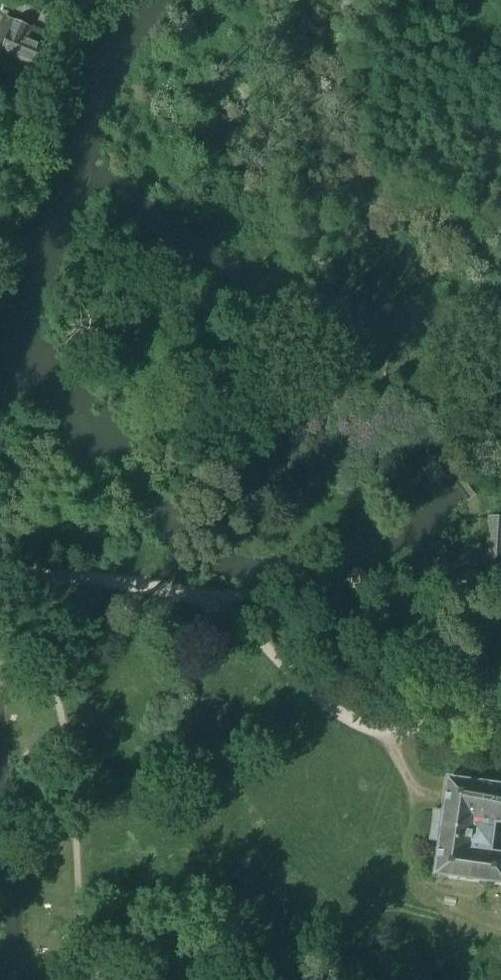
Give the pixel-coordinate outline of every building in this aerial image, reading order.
[(2,51),(34,65),(47,35),(29,27),(29,25),(27,24),(27,26),(6,17),(0,31),(0,50),(2,51)] [(488,571),(500,572),(500,521),(488,520),(486,571),(488,571)] [(447,779),(447,782),(447,783),(436,871),(435,871),(435,875),(500,884),(500,854),(490,853),(495,823),(500,824),(500,786),(447,779)]
